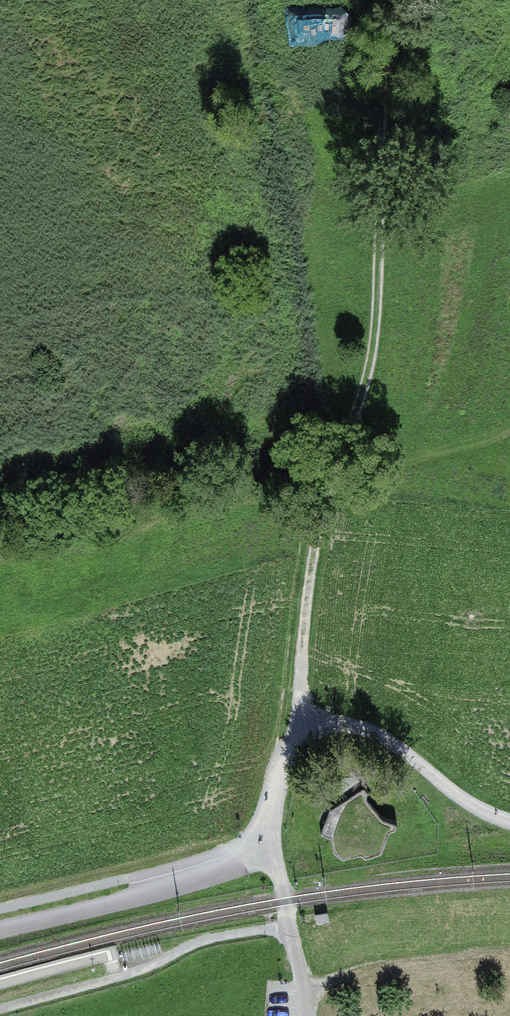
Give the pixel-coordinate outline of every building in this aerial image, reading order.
[(333,784),(343,797),(361,784),(351,771),(333,784)] [(368,790),(363,784),(329,809),(320,833),(330,837),(333,852),(342,858),(361,854),(365,858),(381,852),(390,830),(395,829),(397,822),(383,816),(366,796),(368,790)] [(326,912),(313,914),(315,924),(328,923),(326,912)]
